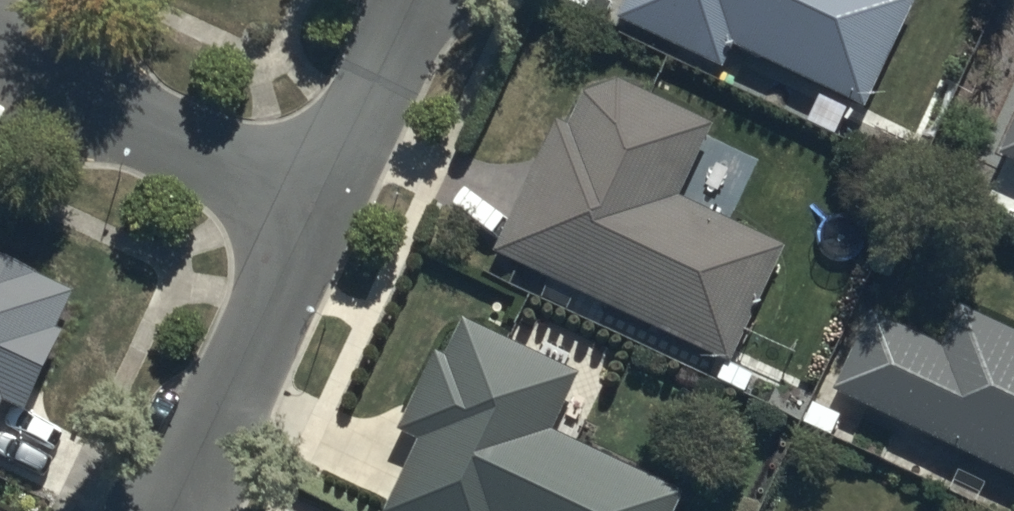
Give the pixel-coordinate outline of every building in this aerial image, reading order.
[(721,63),(731,43),(861,102),(908,0),(619,0),(612,13),(721,63)] [(493,253),(724,362),(781,243),(676,193),(708,126),(582,67),(493,253)] [(997,155),(1013,163),(1013,119),(997,155)] [(1,400),(24,411),(84,295),(0,252),(0,401),(1,400)] [(1013,476),(1013,325),(959,298),(936,345),(865,311),(828,387),(1013,476)] [(377,510),(673,510),(683,490),(546,427),(573,367),(464,317),(374,510),(377,510)]
